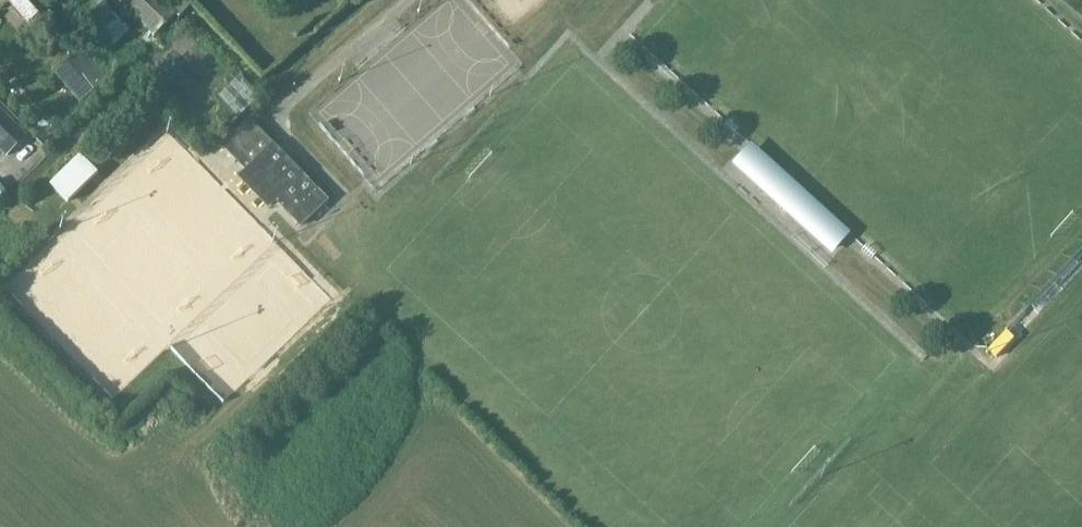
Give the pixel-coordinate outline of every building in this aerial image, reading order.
[(27,25),(47,7),(41,0),(5,0),(27,25)] [(111,14),(98,0),(89,0),(71,18),(89,36),(111,14)] [(153,37),(174,16),(175,15),(178,19),(187,9),(178,0),(116,0),(153,37)] [(110,19),(86,44),(101,57),(124,33),(110,19)] [(82,50),(67,62),(92,92),(107,79),(82,50)] [(0,109),(0,152),(6,158),(28,136),(0,109)] [(299,226),(326,200),(248,120),(221,146),(245,171),(240,175),(270,206),(274,201),(299,226)] [(851,235),(750,144),(733,163),(833,253),(851,235)] [(67,202),(97,174),(80,156),(50,184),(67,202)] [(991,358),(1009,344),(1002,335),(984,349),(991,358)]
